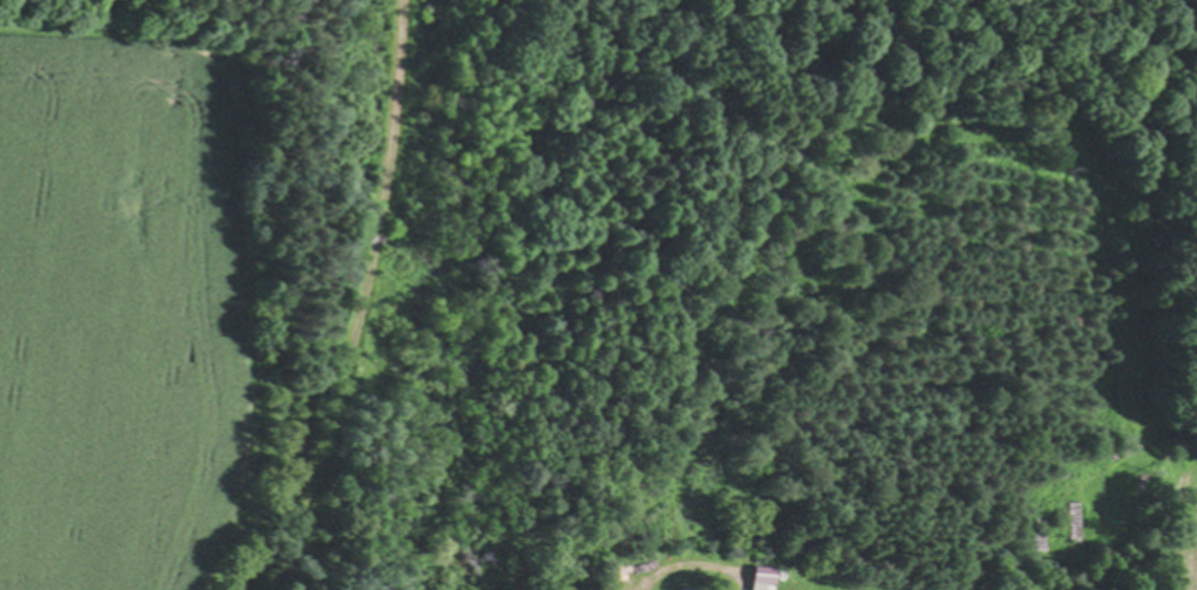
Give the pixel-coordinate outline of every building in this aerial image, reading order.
[(778,568),(754,568),(753,584),(778,584),(778,568)]
